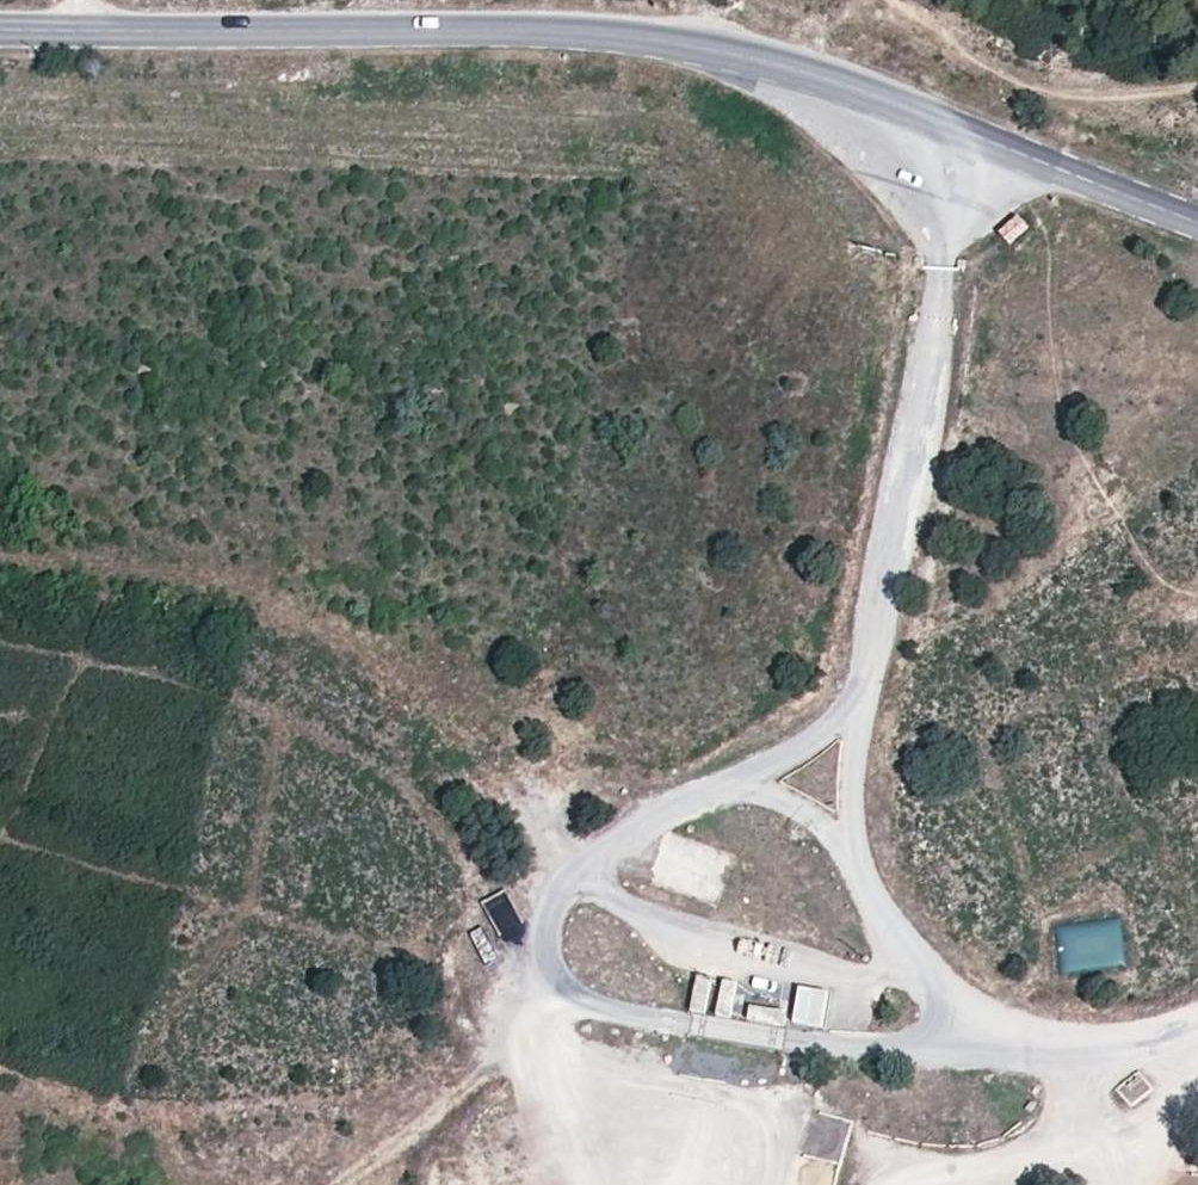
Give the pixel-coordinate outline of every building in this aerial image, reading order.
[(1058,925),(1061,973),(1126,969),(1123,921),(1058,925)] [(711,1015),(715,979),(697,977),(693,1013),(711,1015)] [(735,1016),(740,983),(723,981),(719,1013),(735,1016)] [(798,989),(796,1025),(829,1027),(830,991),(798,989)] [(751,1009),(749,1023),(784,1025),(785,1011),(751,1009)] [(1139,1071),(1115,1090),(1130,1109),(1154,1089),(1139,1071)] [(845,1119),(807,1112),(792,1184),(832,1184),(845,1119)]
